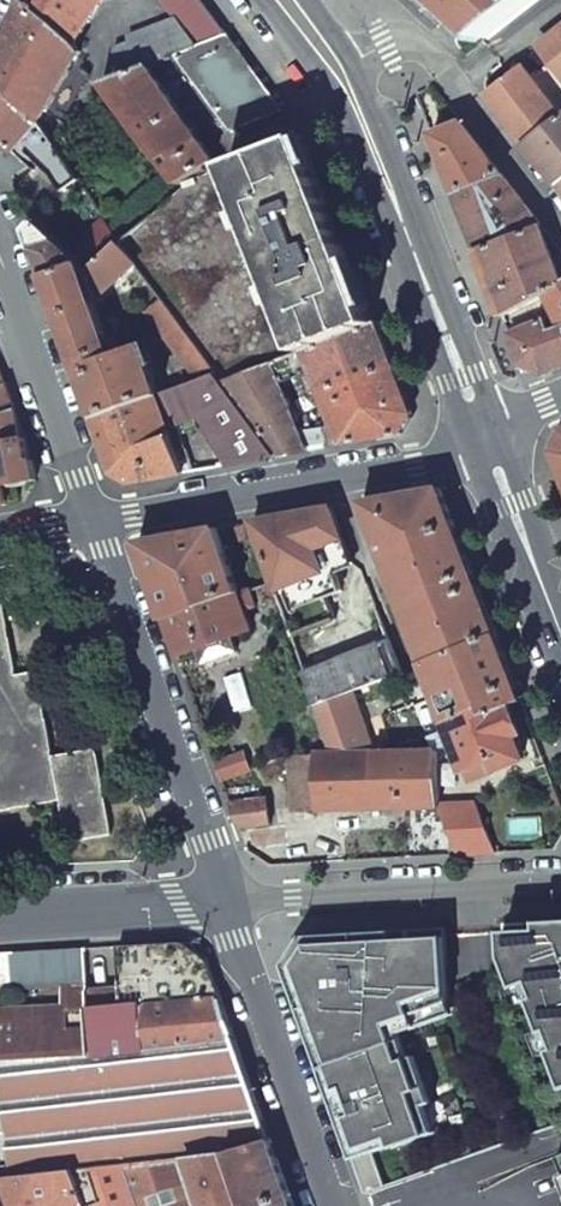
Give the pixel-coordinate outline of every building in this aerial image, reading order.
[(23,1),(75,50),(104,0),(24,0),(23,1)] [(175,18),(196,48),(227,36),(201,0),(161,0),(175,18)] [(457,15),(484,39),(535,0),(442,0),(457,15)] [(0,45),(0,78),(41,125),(81,56),(75,50),(23,1),(6,34),(0,45)] [(148,67),(176,56),(196,48),(175,18),(128,36),(129,42),(114,48),(113,81),(148,67)] [(541,48),(560,74),(560,32),(541,48)] [(196,48),(176,56),(232,133),(283,112),(227,36),(196,48)] [(113,81),(104,84),(164,165),(179,184),(189,180),(219,169),(215,162),(148,67),(113,81)] [(489,96),(525,145),(526,146),(560,120),(560,118),(525,70),(489,96)] [(15,153),(21,147),(41,125),(0,78),(0,137),(1,138),(15,153)] [(526,146),(534,157),(560,191),(560,120),(526,146)] [(462,123),(432,135),(436,144),(454,194),(503,176),(462,123)] [(78,179),(41,125),(21,147),(40,166),(61,191),(78,179)] [(288,142),(226,166),(299,354),(303,353),(373,326),(337,232),(301,137),(288,142)] [(40,166),(21,147),(15,153),(29,167),(34,172),(40,166)] [(136,265),(150,284),(216,374),(222,383),(270,365),(299,354),(226,166),(219,169),(189,180),(179,184),(181,187),(120,243),(136,265)] [(454,194),(478,252),(541,226),(528,208),(503,176),(454,194)] [(104,218),(69,252),(78,261),(90,271),(120,243),(104,218)] [(35,249),(57,241),(37,223),(29,231),(35,249)] [(478,252),(490,284),(503,316),(546,294),(560,287),(560,278),(541,226),(478,252)] [(78,372),(94,418),(156,395),(159,395),(141,346),(112,356),(88,289),(78,261),(69,252),(57,241),(35,249),(78,372)] [(120,243),(90,271),(78,261),(88,289),(117,283),(128,273),(136,265),(120,243)] [(128,273),(141,290),(150,284),(136,265),(128,273)] [(117,283),(88,289),(94,304),(117,283)] [(136,294),(149,310),(145,312),(197,381),(216,374),(150,284),(141,290),(136,294)] [(510,335),(512,341),(522,366),(544,376),(560,369),(560,287),(546,294),(553,309),(541,314),(545,321),(510,335)] [(373,326),(303,353),(333,425),(341,446),(401,436),(412,414),(394,369),(377,324),(373,326)] [(270,365),(222,383),(276,458),(306,453),(270,365)] [(276,458),(222,383),(216,374),(197,381),(159,395),(156,395),(168,427),(177,424),(178,427),(199,420),(225,466),(276,458)] [(0,389),(0,415),(15,410),(7,384),(0,389)] [(156,395),(94,418),(114,474),(131,484),(184,474),(169,430),(178,427),(177,424),(168,427),(156,395)] [(8,505),(5,486),(11,485),(14,482),(25,480),(29,482),(37,481),(33,461),(29,461),(25,439),(21,440),(15,410),(0,415),(0,507),(8,505)] [(333,425),(322,428),(327,448),(341,446),(333,425)] [(178,427),(169,430),(184,474),(193,472),(178,427)] [(369,501),(362,503),(423,664),(497,636),(469,562),(441,489),(369,501)] [(268,520),(254,522),(278,593),(334,571),(354,563),(332,508),(268,520)] [(244,523),(234,525),(240,543),(250,540),(244,523)] [(201,531),(138,543),(165,619),(240,594),(216,529),(201,531)] [(334,571),(278,593),(293,637),(335,621),(326,599),(342,592),(334,571)] [(0,590),(0,811),(60,801),(69,843),(111,836),(95,750),(52,757),(37,672),(16,676),(1,590),(0,590)] [(250,590),(240,594),(246,611),(256,607),(250,590)] [(240,594),(165,619),(178,657),(197,650),(233,638),(253,631),(246,611),(240,594)] [(497,636),(423,664),(444,721),(482,707),(485,714),(508,706),(521,701),(518,691),(497,636)] [(203,665),(238,652),(233,638),(197,650),(203,665)] [(388,641),(304,673),(315,705),(352,691),(394,675),(401,672),(388,641)] [(401,672),(394,675),(397,682),(404,680),(401,672)] [(374,754),(352,691),(315,705),(332,755),(374,754)] [(482,707),(444,721),(465,772),(491,762),(495,772),(523,761),(515,738),(520,736),(508,706),(485,714),(482,707)] [(245,752),(215,764),(221,780),(250,770),(245,752)] [(436,752),(374,754),(374,809),(438,808),(438,807),(438,778),(436,752)] [(317,808),(316,811),(374,809),(374,754),(332,755),(315,755),(315,769),(317,808)] [(316,808),(315,769),(291,770),(293,809),(316,808)] [(236,823),(238,829),(270,823),(267,799),(229,803),(236,823)] [(476,805),(438,807),(438,808),(457,856),(495,854),(476,805)] [(508,925),(509,933),(514,966),(494,973),(515,1037),(494,1046),(471,981),(446,990),(447,937),(447,930),(305,938),(286,970),(334,1103),(367,1194),(560,1121),(560,924),(508,925)] [(123,947),(119,947),(120,986),(122,1005),(222,1000),(208,960),(183,943),(123,947)] [(61,987),(65,987),(88,986),(86,949),(0,953),(0,990),(61,987)] [(22,1017),(21,1010),(21,1009),(5,1010),(0,1010),(0,1061),(92,1056),(89,1007),(87,988),(88,986),(65,987),(65,1008),(65,1016),(22,1017)] [(89,1007),(122,1005),(120,986),(87,988),(89,1007)] [(228,1017),(222,1000),(122,1005),(89,1007),(92,1056),(236,1039),(228,1017)] [(22,1017),(65,1016),(65,1008),(21,1009),(21,1010),(22,1017)] [(15,1179),(76,1172),(127,1167),(186,1160),(231,1155),(271,1142),(265,1123),(236,1039),(92,1056),(0,1061),(8,1116),(15,1179)] [(6,1180),(15,1179),(8,1116),(0,1118),(0,1180),(6,1180)] [(231,1155),(248,1205),(294,1205),(271,1142),(231,1155)] [(186,1160),(202,1205),(248,1205),(231,1155),(186,1160)] [(127,1167),(140,1205),(202,1205),(186,1160),(127,1167)] [(127,1167),(76,1172),(86,1205),(140,1205),(127,1167)] [(6,1180),(15,1205),(86,1205),(76,1172),(15,1179),(6,1180)]
